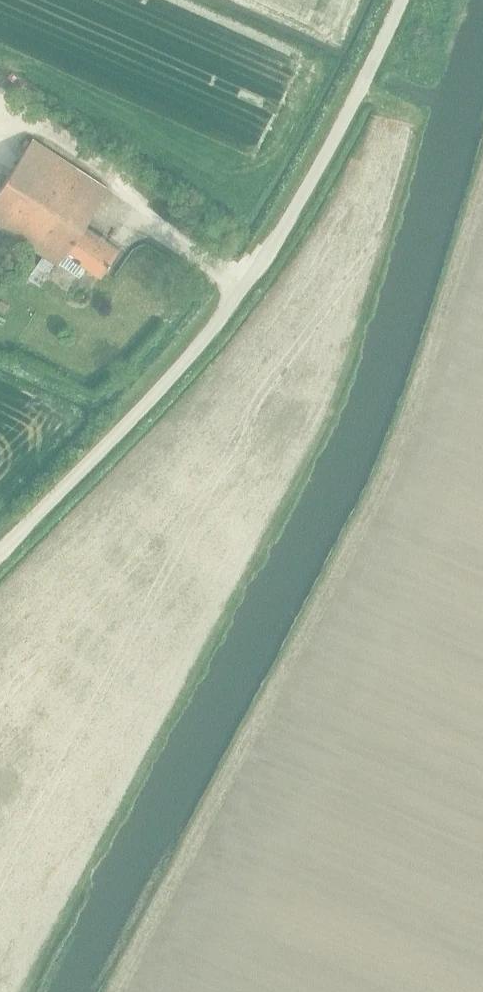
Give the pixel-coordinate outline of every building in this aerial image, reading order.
[(0,187),(0,226),(58,264),(60,262),(80,275),(87,265),(101,274),(119,248),(84,225),(108,188),(32,138),(0,187)]
